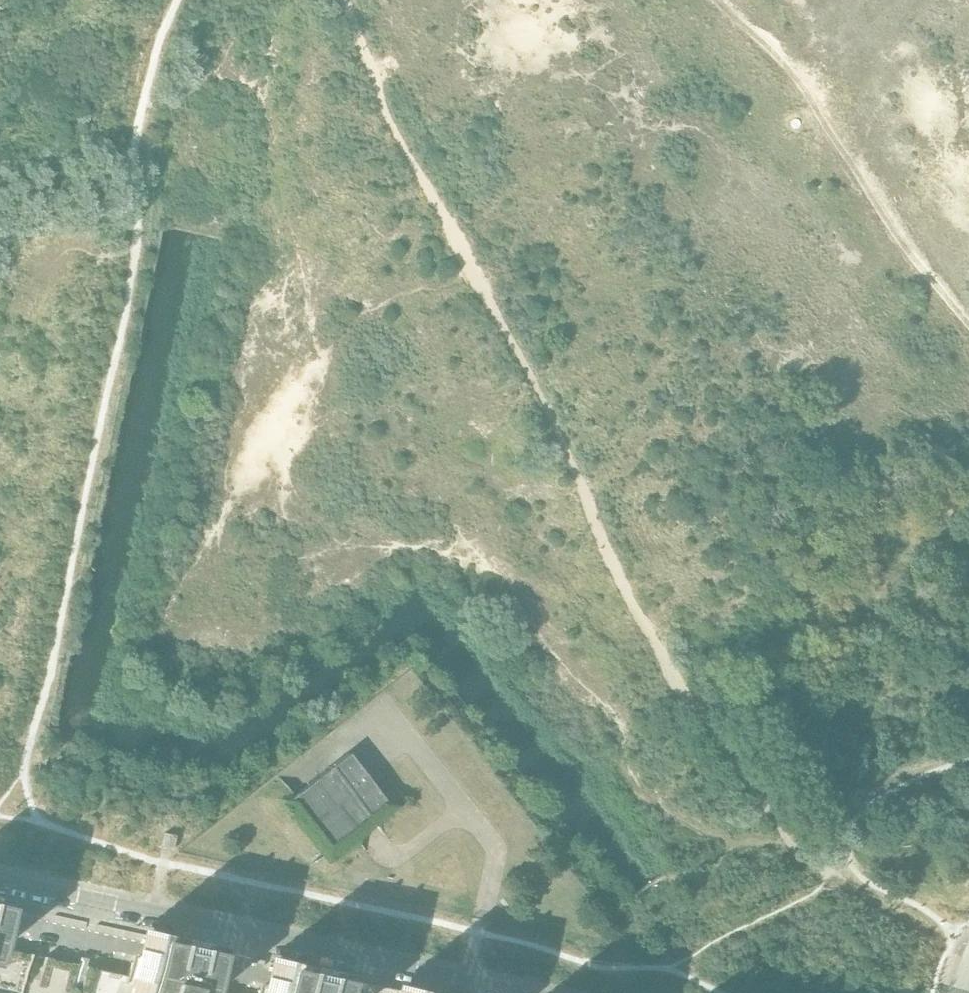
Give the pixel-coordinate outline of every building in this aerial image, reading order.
[(388,805),(374,788),(347,753),(288,801),(329,853),(388,805)] [(175,836),(165,833),(161,849),(172,851),(175,836)] [(175,942),(167,940),(168,934),(145,929),(139,956),(131,955),(126,977),(129,977),(128,983),(97,976),(94,992),(165,992),(175,942)] [(212,972),(204,971),(210,943),(187,938),(186,944),(175,942),(165,992),(207,992),(212,972)] [(22,960),(24,955),(0,949),(0,992),(17,992),(22,960)] [(222,960),(224,952),(216,951),(215,958),(222,960)] [(97,976),(128,983),(129,977),(126,977),(94,970),(95,968),(87,966),(87,968),(78,966),(78,964),(71,963),(70,965),(70,964),(52,961),(52,959),(28,954),(28,955),(24,955),(22,960),(17,992),(94,992),(97,976)] [(303,970),(294,968),(295,962),(272,957),(264,991),(264,992),(258,990),(257,992),(298,992),(303,970)] [(261,969),(263,961),(256,959),(254,967),(261,969)] [(367,983),(336,977),(337,971),(314,966),(313,972),(303,970),(298,992),(365,992),(367,983)] [(422,989),(398,984),(397,990),(367,983),(365,992),(421,992),(422,989)]
